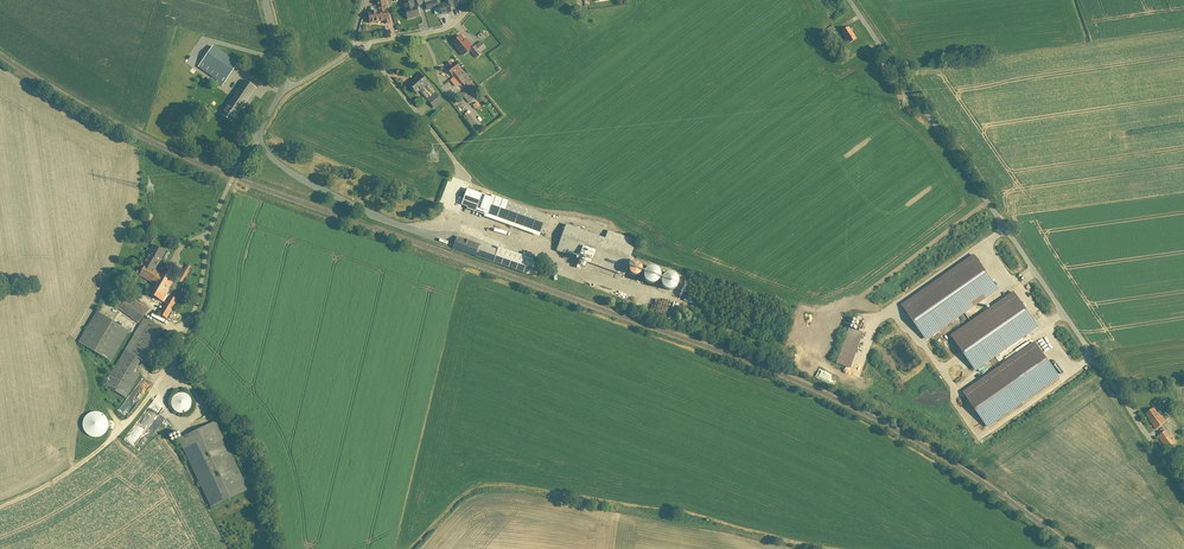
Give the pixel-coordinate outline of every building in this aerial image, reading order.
[(426,3),(429,12),(438,9),(436,0),(426,3)] [(453,9),(461,7),(459,0),(450,0),(453,9)] [(371,24),(385,22),(386,27),(391,27),(390,21),(391,21),(390,11),(388,2),(377,3),(378,13),(369,14),(371,24)] [(418,9),(416,9),(414,2),(404,5),(407,16),(408,21),(421,18),(418,9)] [(440,7),(442,16),(453,14),(451,5),(440,7)] [(833,27),(824,33),(829,39),(837,32),(833,27)] [(851,28),(841,34),(849,46),(859,40),(851,28)] [(462,37),(453,45),(464,58),(473,50),(462,37)] [(488,50),(481,43),(471,53),(477,60),(488,50)] [(212,48),(199,69),(224,85),(238,64),(212,48)] [(460,88),(466,83),(472,90),(476,87),(465,74),(461,78),(459,75),(462,72),(455,63),(453,64),(452,63),(448,67),(449,68),(446,70),(452,77),(452,78),(460,88)] [(417,96),(421,93),(436,111),(444,104),(429,86),(421,75),(409,85),(417,96)] [(244,82),(223,117),(236,125),(257,90),(244,82)] [(270,89),(257,107),(266,113),(279,95),(270,89)] [(468,91),(462,97),(470,105),(475,99),(468,91)] [(473,114),(466,119),(476,132),(483,127),(473,114)] [(486,216),(485,218),(541,237),(549,215),(493,195),(492,198),(468,189),(463,205),(469,207),(468,210),(486,216)] [(142,217),(149,222),(153,216),(146,211),(142,217)] [(610,232),(607,240),(568,225),(558,252),(625,277),(638,242),(610,232)] [(459,237),(455,249),(529,277),(535,261),(500,248),(499,252),(459,237)] [(155,246),(147,261),(158,267),(166,252),(155,246)] [(975,256),(903,306),(927,340),(999,290),(975,256)] [(629,269),(629,274),(632,279),(637,280),(642,278),(644,274),(644,267),(641,264),(636,263),(631,265),(629,269)] [(187,265),(178,281),(185,285),(194,270),(187,265)] [(162,303),(167,295),(170,297),(158,315),(166,321),(178,302),(184,306),(192,293),(174,282),(175,281),(160,272),(159,273),(147,266),(140,276),(152,284),(146,293),(162,303)] [(645,275),(645,281),(648,285),(654,286),(658,284),(661,280),(660,274),(657,271),(652,270),(648,271),(645,275)] [(663,282),(663,288),(666,292),(672,293),(676,291),(679,287),(678,281),(675,278),(670,276),(666,278),(663,282)] [(1015,293),(953,336),(977,370),(1039,328),(1015,293)] [(126,295),(116,307),(137,324),(147,312),(126,295)] [(97,313),(78,343),(110,362),(128,332),(97,313)] [(144,319),(106,388),(126,399),(139,376),(134,373),(141,361),(154,368),(173,335),(144,319)] [(849,330),(838,364),(854,370),(865,335),(849,330)] [(172,402),(172,405),(173,409),(177,414),(182,415),(188,414),(192,409),(193,404),(192,400),(188,396),(184,394),(179,395),(174,398),(172,402)] [(1157,409),(1147,415),(1157,431),(1167,424),(1157,409)] [(216,422),(179,440),(212,508),(250,490),(216,422)] [(1168,431),(1158,438),(1167,451),(1177,445),(1168,431)]
